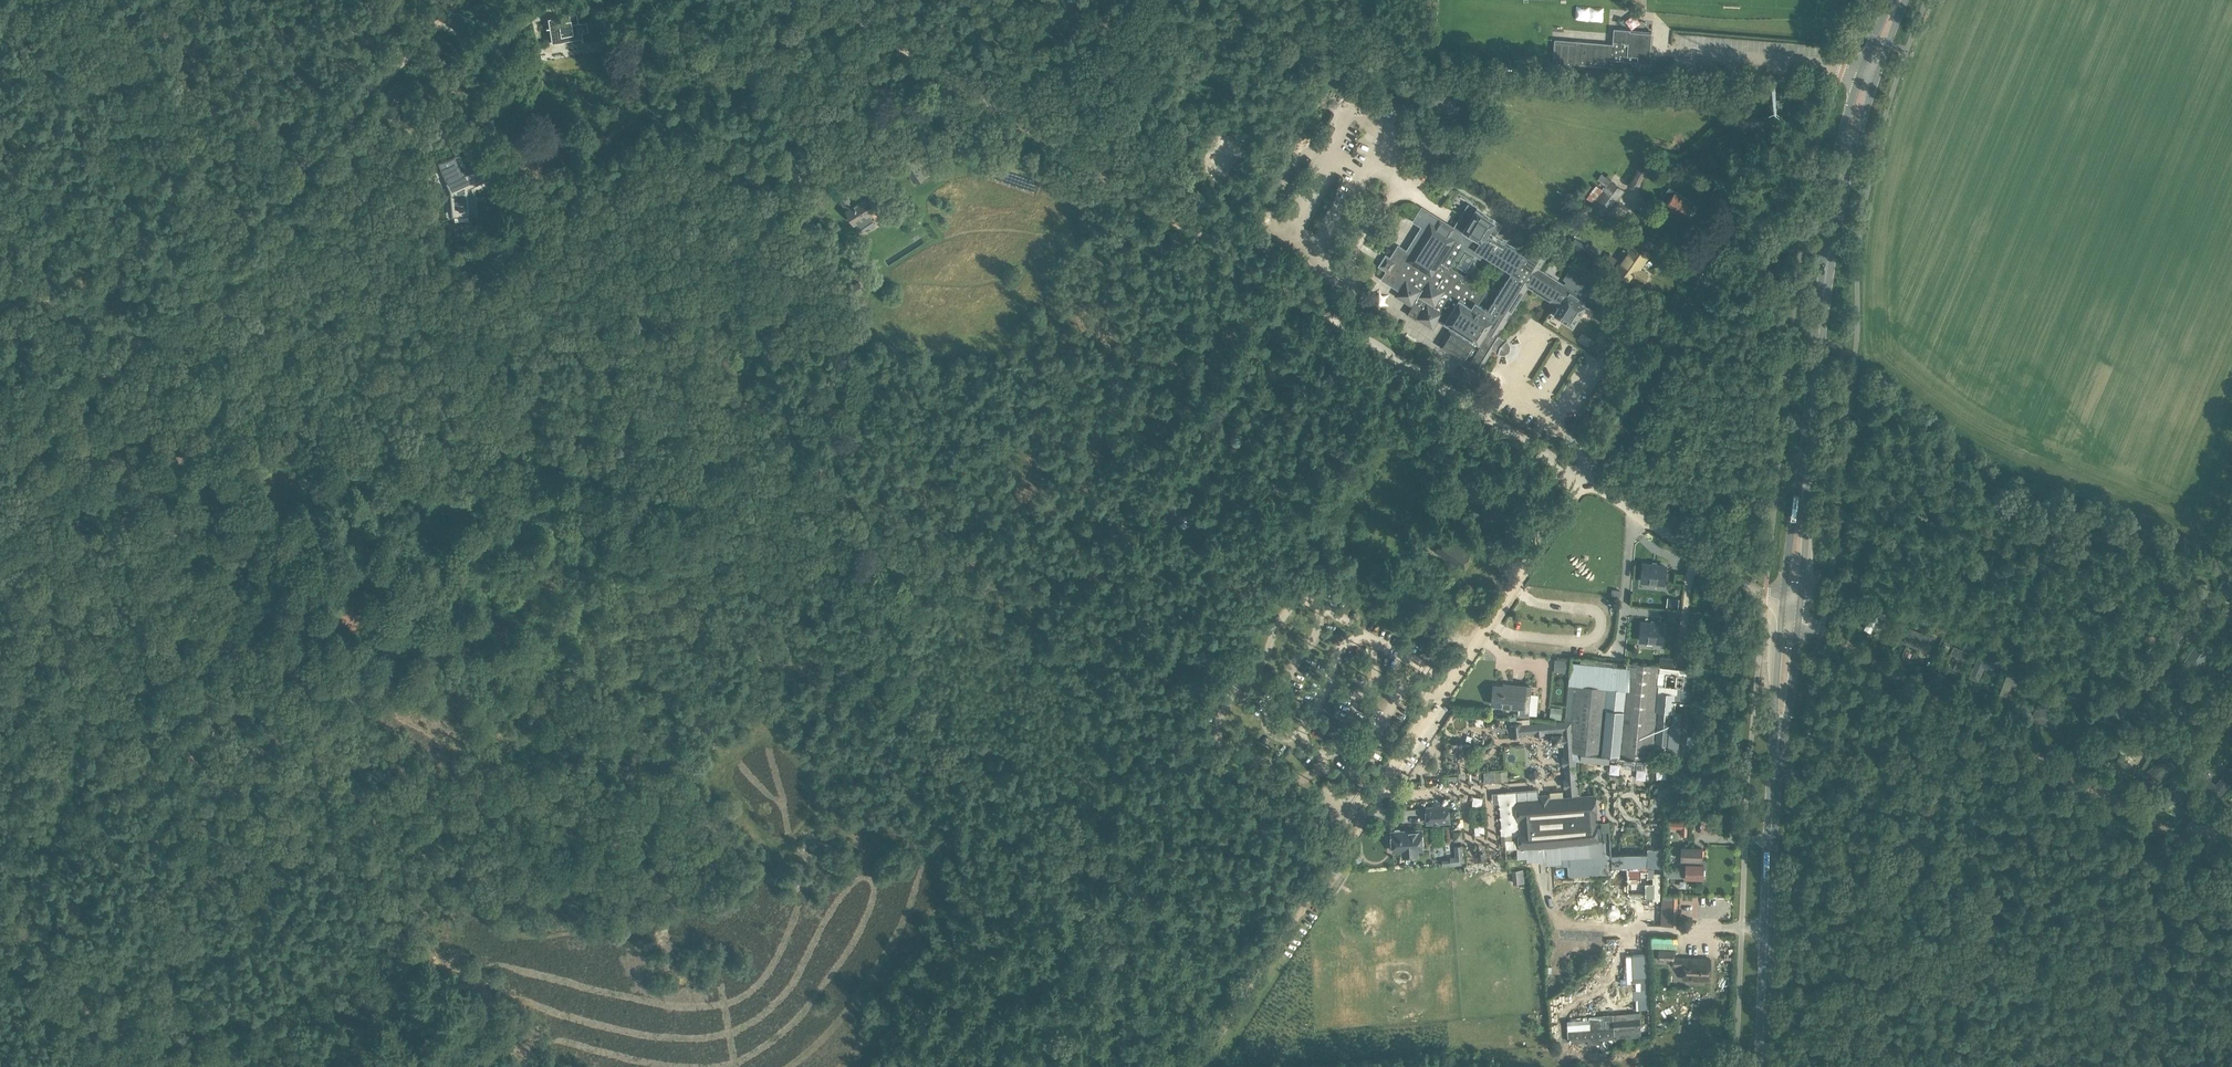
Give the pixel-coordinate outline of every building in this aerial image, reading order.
[(559,16),(548,18),(549,26),(546,26),(546,27),(549,27),(552,42),(548,42),(548,43),(582,38),(582,41),(583,41),(581,31),(588,30),(587,22),(597,20),(596,19),(580,22),(580,21),(578,21),(577,13),(569,14),(570,20),(559,21),(559,16)] [(1652,33),(1629,31),(1629,33),(1615,32),(1614,44),(1555,39),(1553,62),(1613,67),(1613,60),(1638,62),(1637,69),(1647,70),(1648,63),(1650,63),(1652,33)] [(809,161),(803,165),(808,174),(823,164),(818,157),(819,156),(816,152),(807,157),(809,161)] [(492,175),(487,164),(462,175),(454,156),(439,163),(452,191),(454,214),(470,213),(468,186),(492,175)] [(1625,191),(1610,180),(1609,182),(1604,178),(1601,181),(1600,180),(1586,198),(1593,202),(1591,205),(1605,216),(1625,191)] [(1676,213),(1683,218),(1693,204),(1676,192),(1669,187),(1662,197),(1668,202),(1666,206),(1671,209),(1670,212),(1674,215),(1676,213)] [(876,209),(868,196),(854,205),(846,192),(837,197),(846,210),(855,224),(871,214),(870,213),(876,209)] [(1411,253),(1398,246),(1390,260),(1393,262),(1382,279),(1395,287),(1396,285),(1400,288),(1395,296),(1412,306),(1407,313),(1416,319),(1416,318),(1433,329),(1440,317),(1446,321),(1455,328),(1443,348),(1479,370),(1492,349),(1499,351),(1499,349),(1505,352),(1508,346),(1503,343),(1504,342),(1500,337),(1501,334),(1499,332),(1524,291),(1522,290),(1526,285),(1573,314),(1584,298),(1539,268),(1545,257),(1526,246),(1521,254),(1486,231),(1494,219),(1477,209),(1474,213),(1475,213),(1472,219),(1471,218),(1457,239),(1450,235),(1455,228),(1422,208),(1414,221),(1426,229),(1411,253)] [(1576,251),(1591,261),(1596,254),(1597,253),(1581,243),(1577,240),(1572,248),(1576,250),(1576,251)] [(1641,284),(1648,274),(1640,268),(1648,257),(1632,245),(1614,270),(1630,281),(1633,278),(1641,284)] [(852,299),(865,291),(859,281),(846,290),(852,299)] [(1174,495),(1169,499),(1175,508),(1181,505),(1174,495)] [(1461,568),(1471,551),(1446,535),(1435,552),(1461,568)] [(1666,566),(1644,564),(1642,581),(1664,583),(1666,566)] [(2221,590),(2229,597),(2231,594),(2231,578),(2221,590)] [(1664,625),(1642,623),(1640,640),(1662,642),(1664,625)] [(2197,634),(2190,630),(2186,638),(2192,642),(2197,634)] [(1950,653),(1958,657),(1952,671),(1959,675),(1970,653),(1954,645),(1950,653)] [(1665,664),(1627,661),(1624,690),(1617,757),(1624,757),(1623,767),(1644,769),(1645,759),(1652,760),(1652,755),(1656,755),(1665,664)] [(1582,672),(1584,680),(1596,677),(1593,668),(1582,672)] [(2023,679),(2007,673),(1999,696),(2007,699),(2012,684),(2020,687),(2023,679)] [(1523,707),(1525,686),(1505,683),(1504,686),(1494,685),(1492,704),(1523,707)] [(1624,690),(1575,685),(1571,721),(1568,752),(1575,753),(1617,757),(1624,690)] [(2181,692),(2171,691),(2168,715),(2178,717),(2181,692)] [(2031,719),(2055,729),(2062,712),(2038,702),(2031,719)] [(1578,794),(1575,753),(1568,752),(1571,721),(1521,724),(1521,722),(1510,723),(1511,736),(1522,735),(1522,734),(1534,733),(1535,735),(1545,735),(1545,732),(1551,732),(1552,746),(1564,745),(1565,757),(1562,757),(1562,766),(1565,766),(1566,779),(1563,780),(1564,789),(1567,789),(1567,795),(1578,794)] [(2147,771),(2158,784),(2175,769),(2165,756),(2147,771)] [(2114,765),(2132,776),(2136,768),(2118,758),(2114,765)] [(2217,800),(2231,784),(2231,780),(2225,774),(2216,784),(2205,774),(2197,782),(2217,800)] [(1519,830),(1520,847),(1597,841),(1594,796),(1517,802),(1518,819),(1520,819),(1521,829),(1519,830)] [(1433,807),(1427,807),(1427,823),(1433,823),(1434,824),(1440,824),(1443,820),(1449,820),(1448,806),(1442,806),(1442,807),(1434,807),(1433,807)] [(1403,855),(1418,854),(1417,849),(1423,849),(1422,830),(1401,831),(1399,829),(1396,829),(1394,831),(1392,831),(1392,833),(1390,836),(1390,840),(1393,843),(1393,851),(1403,850),(1403,855)] [(1701,864),(1701,861),(1702,861),(1702,848),(1682,847),(1682,860),(1684,860),(1684,864),(1686,865),(1686,867),(1679,866),(1679,873),(1685,873),(1685,877),(1703,877),(1704,865),(1701,864)] [(1709,981),(1710,959),(1674,956),(1674,951),(1659,950),(1659,960),(1672,961),(1672,966),(1684,967),(1684,979),(1709,981)] [(1565,1036),(1589,1035),(1588,1028),(1565,1029),(1565,1036)] [(1585,1046),(1566,1047),(1566,1055),(1585,1054),(1585,1046)]
